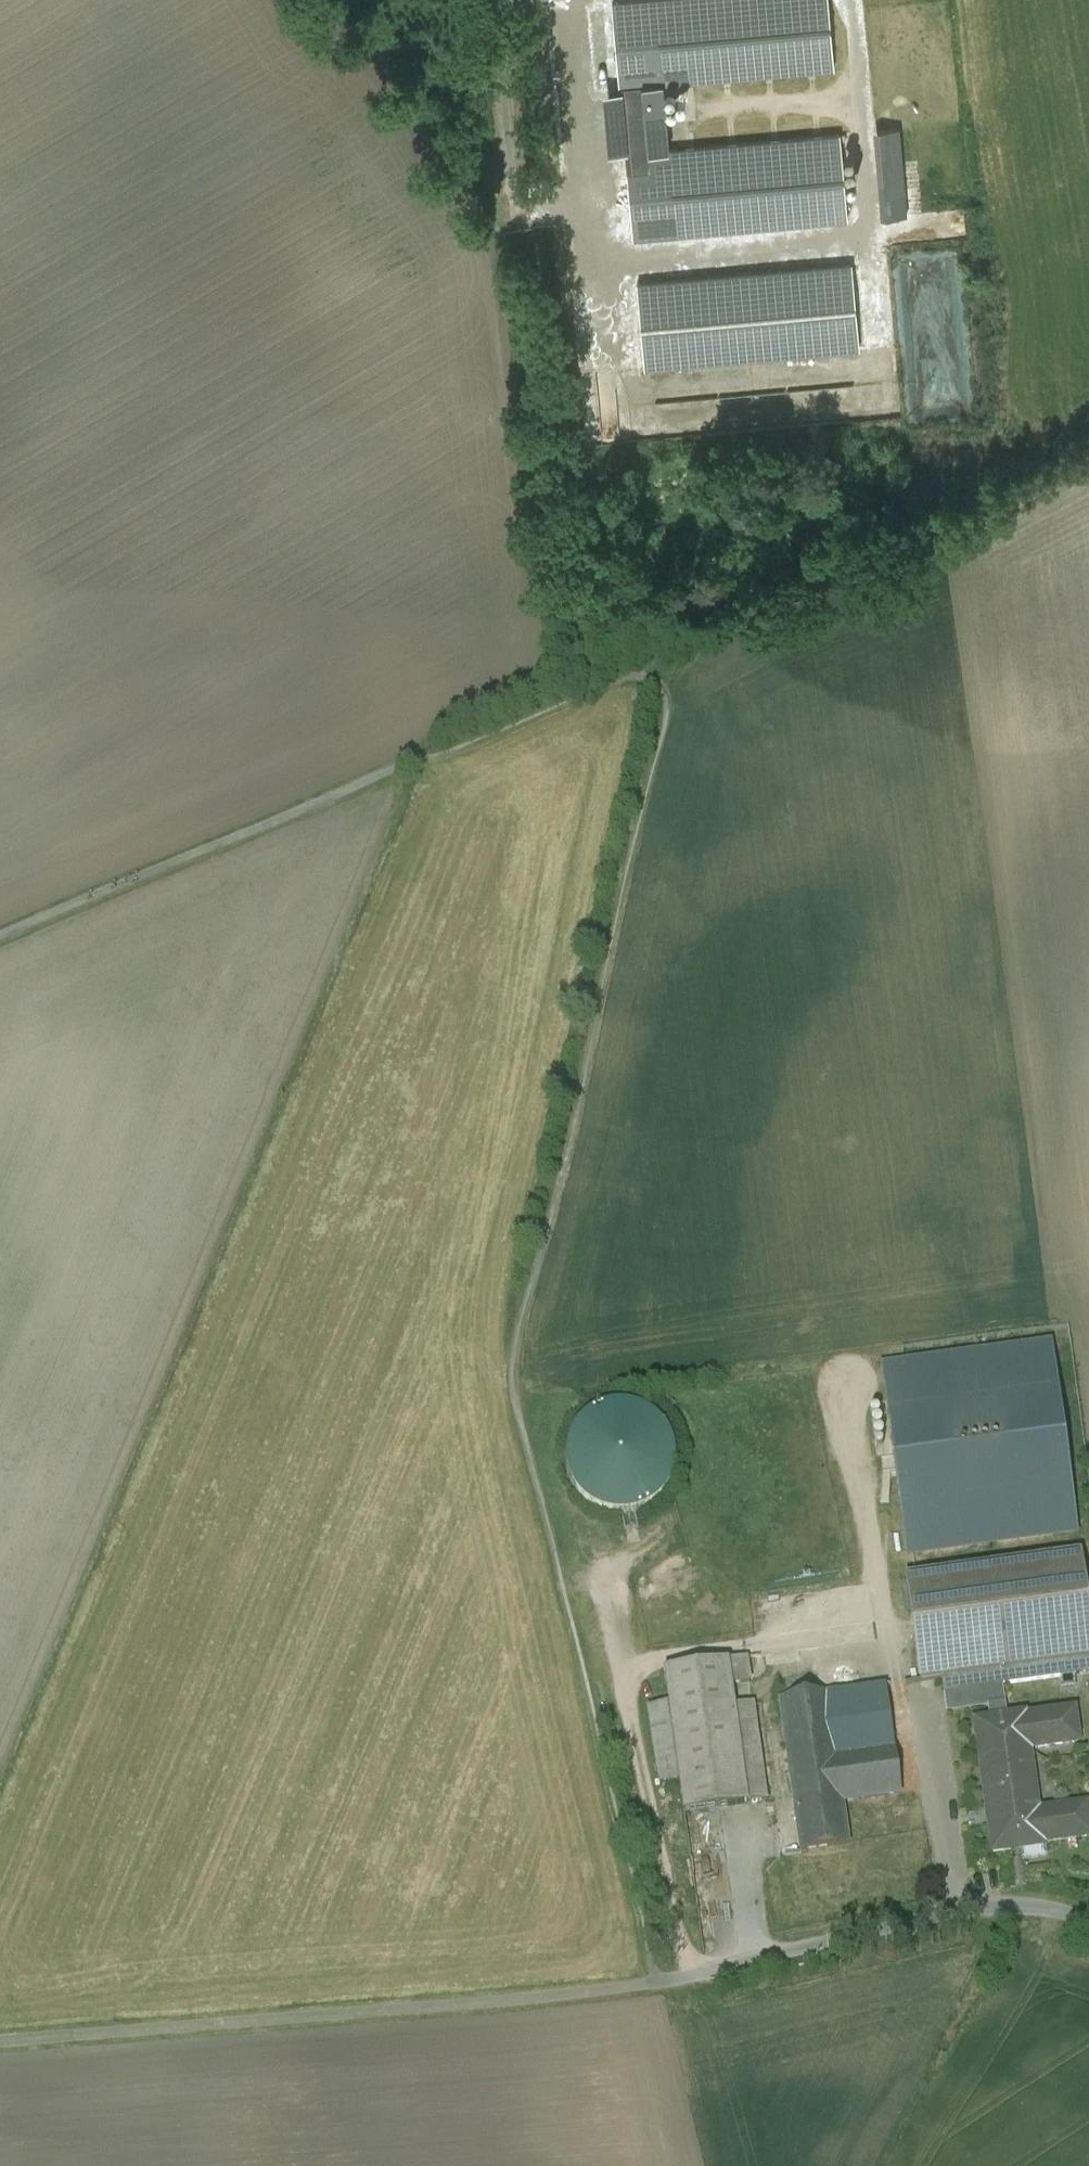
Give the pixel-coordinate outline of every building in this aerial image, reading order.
[(621,89),(642,87),(664,85),(833,69),(826,0),(639,0),(613,2),(621,89)] [(647,151),(670,149),(664,85),(642,87),(647,151)] [(642,87),(621,89),(627,153),(647,151),(642,87)] [(910,214),(904,125),(881,127),(886,215),(910,214)] [(840,133),(670,149),(647,151),(627,153),(626,154),(633,241),(849,221),(840,133)] [(645,370),(860,352),(852,262),(638,282),(645,370)] [(1052,1346),(882,1373),(908,1555),(1076,1531),(1052,1346)] [(569,1479),(581,1498),(598,1510),(619,1515),(640,1511),(659,1500),(671,1482),(676,1462),(673,1441),(662,1423),(646,1411),(626,1405),(605,1407),(585,1418),(571,1435),(566,1457),(569,1479)] [(907,1581),(920,1683),(942,1680),(944,1694),(1088,1675),(1088,1625),(1080,1557),(907,1581)] [(746,1659),(664,1670),(684,1813),(766,1802),(753,1704),(734,1707),(732,1686),(750,1683),(746,1659)] [(885,1687),(781,1701),(801,1852),(848,1846),(842,1803),(899,1796),(899,1795),(885,1687)] [(975,1723),(993,1854),(1043,1847),(1042,1845),(1088,1838),(1088,1821),(1087,1806),(1038,1813),(1029,1751),(1079,1744),(1074,1712),(1025,1719),(1025,1716),(975,1723)]
